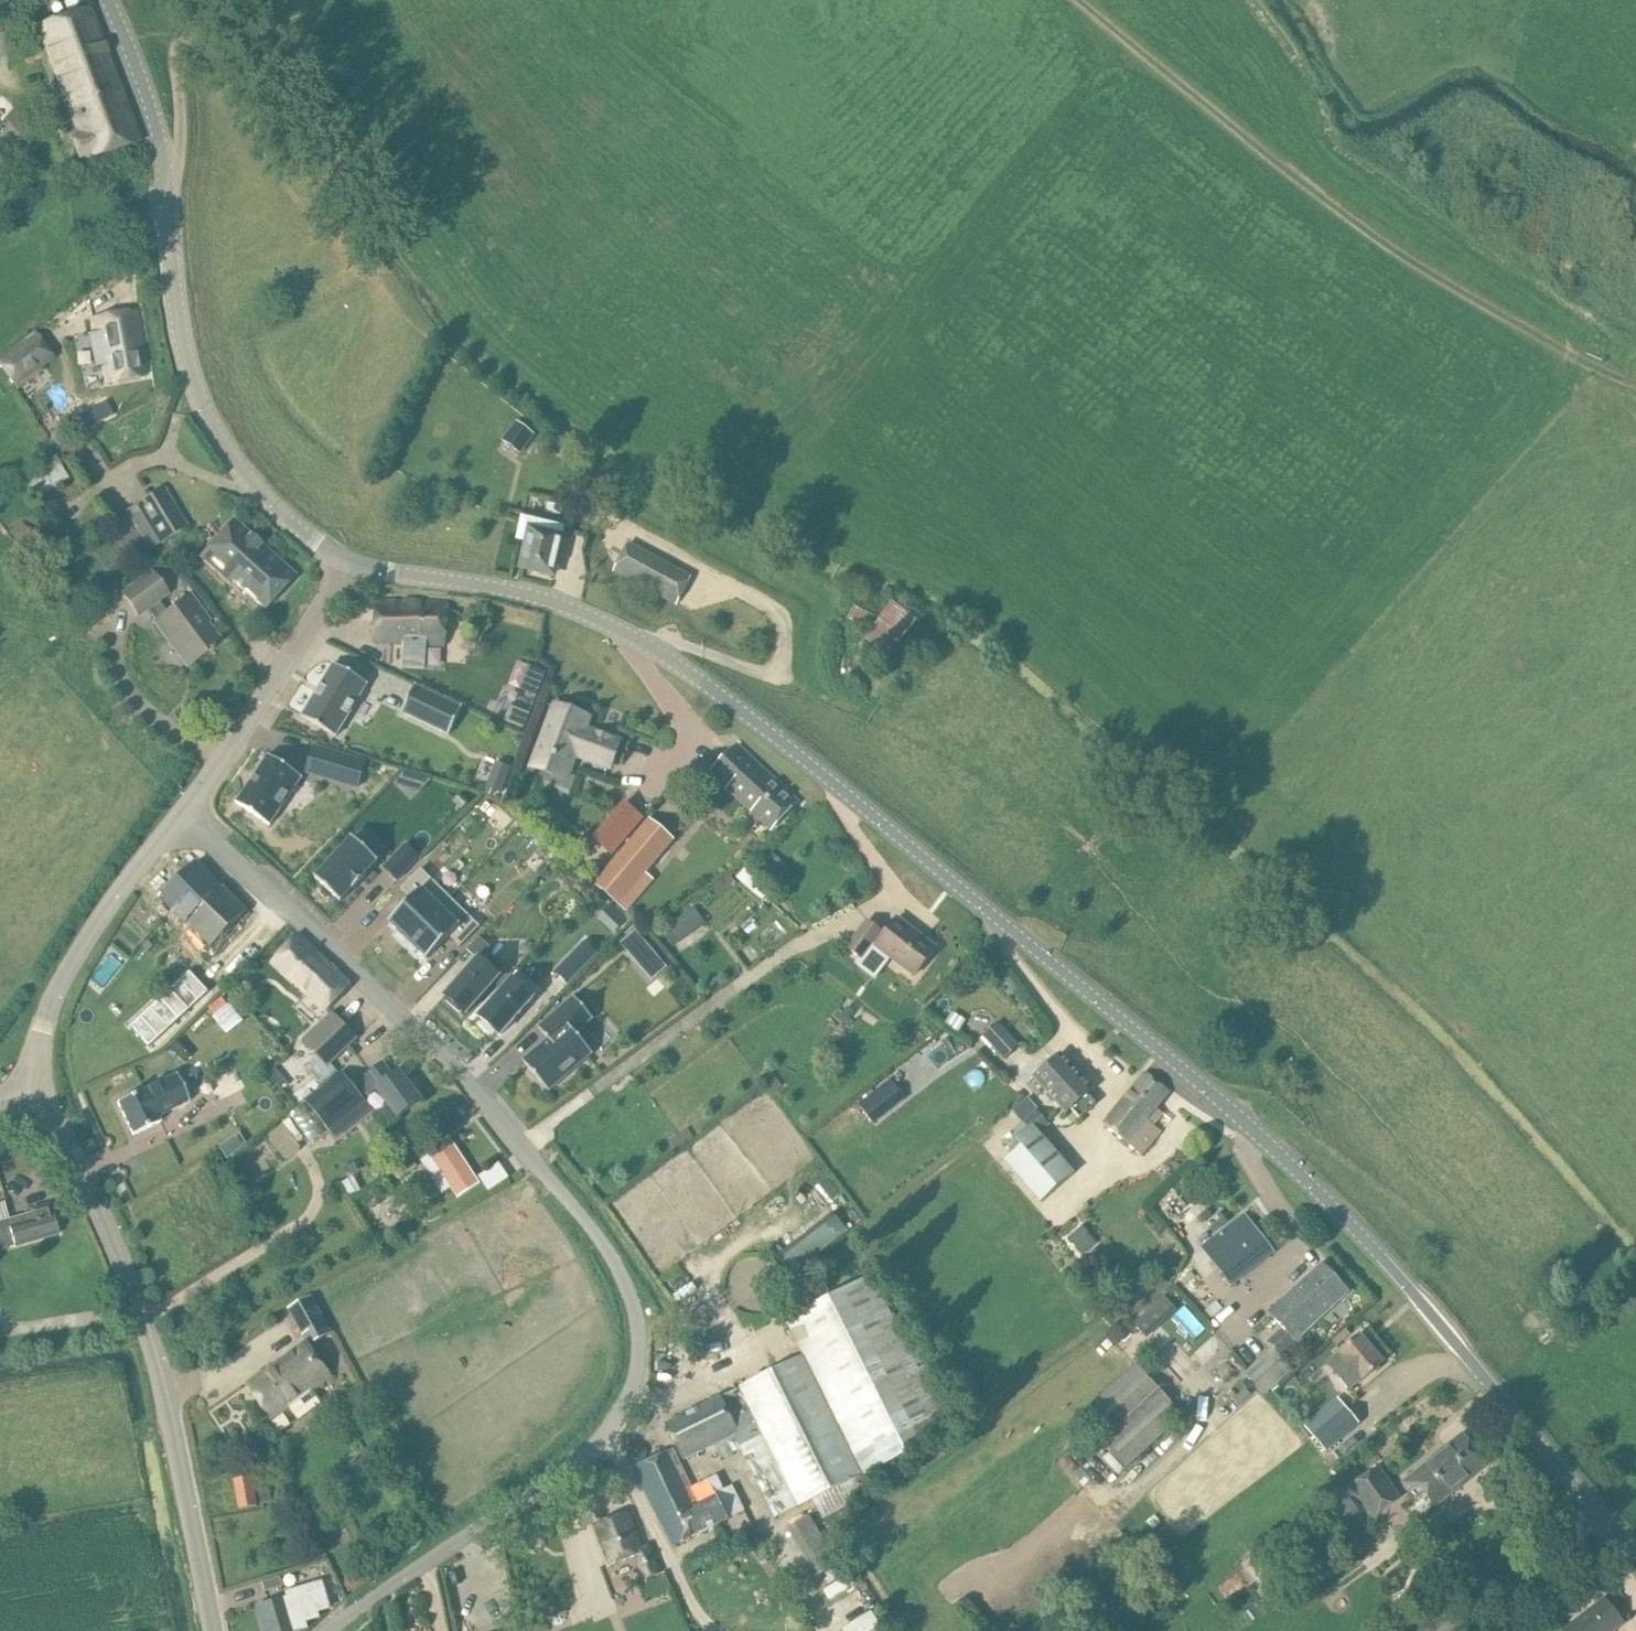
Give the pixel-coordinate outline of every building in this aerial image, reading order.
[(39,27),(62,87),(57,88),(60,96),(116,75),(91,8),(39,27)] [(60,96),(61,99),(66,97),(80,134),(73,137),(81,158),(89,155),(91,161),(141,142),(116,75),(60,96)] [(98,288),(88,294),(93,302),(103,295),(98,288)] [(96,317),(106,381),(147,374),(137,311),(96,317)] [(0,358),(0,367),(15,387),(54,359),(36,333),(0,358)] [(524,419),(508,440),(526,453),(542,431),(524,419)] [(84,457),(96,470),(106,461),(94,448),(84,457)] [(20,479),(33,501),(69,480),(56,457),(20,479)] [(164,489),(126,512),(149,550),(160,543),(186,527),(164,489)] [(201,557),(230,584),(233,580),(265,609),(295,575),(234,520),(201,557)] [(23,522),(8,532),(27,558),(41,548),(23,522)] [(554,574),(559,553),(562,541),(530,533),(522,567),(554,574)] [(613,571),(613,572),(615,573),(676,606),(692,576),(629,542),(613,571)] [(221,642),(200,614),(203,612),(191,596),(168,612),(159,600),(167,594),(152,573),(123,594),(139,615),(147,609),(156,621),(155,622),(188,666),(209,650),(210,652),(214,649),(213,648),(221,642)] [(448,603),(424,601),(424,602),(378,601),(374,641),(446,645),(448,603)] [(853,606),(846,621),(871,630),(858,647),(882,665),(916,620),(891,601),(880,616),(853,606)] [(333,663),(301,716),(337,738),(369,684),(333,663)] [(415,685),(402,713),(449,735),(463,707),(415,685)] [(555,706),(537,751),(532,766),(567,779),(575,756),(609,769),(620,739),(587,727),(590,719),(555,706)] [(107,722),(95,708),(85,717),(97,731),(107,722)] [(738,744),(730,752),(709,775),(724,790),(726,788),(769,830),(770,830),(798,801),(738,744)] [(314,745),(305,774),(359,790),(367,761),(314,745)] [(268,754),(236,802),(271,826),(303,778),(268,754)] [(496,769),(487,790),(503,797),(512,775),(496,769)] [(404,772),(393,784),(421,792),(432,780),(404,772)] [(626,805),(596,840),(612,854),(612,855),(613,856),(644,818),(625,803),(624,803),(626,805)] [(641,828),(594,884),(628,912),(655,880),(647,872),(666,849),(641,828)] [(352,837),(314,878),(341,902),(379,861),(352,837)] [(406,844),(383,868),(398,882),(421,858),(406,844)] [(188,925),(212,945),(247,911),(198,861),(161,897),(188,925)] [(737,878),(763,899),(772,889),(746,867),(737,878)] [(412,899),(389,923),(397,932),(394,935),(404,945),(451,898),(421,868),(401,889),(412,899)] [(451,898),(404,945),(415,956),(418,952),(427,960),(450,936),(460,947),(480,926),(451,898)] [(694,908),(662,930),(673,946),(706,924),(694,908)] [(868,921),(847,948),(861,958),(873,943),(876,946),(915,976),(936,947),(898,918),(885,935),(881,932),(882,932),(868,921)] [(650,982),(668,967),(637,927),(619,941),(650,982)] [(298,935),(273,962),(325,1011),(351,984),(298,935)] [(476,959),(443,996),(466,1016),(507,969),(487,951),(491,947),(479,937),(467,950),(476,959)] [(586,941),(555,972),(567,985),(598,953),(586,941)] [(190,971),(131,1026),(150,1047),(209,992),(190,971)] [(240,971),(234,994),(253,999),(260,976),(240,971)] [(519,971),(478,1018),(499,1037),(541,990),(519,971)] [(547,1039),(523,1060),(550,1092),(594,1054),(577,1034),(594,1019),(574,996),(538,1027),(547,1039)] [(232,1002),(201,1027),(229,1060),(260,1036),(232,1002)] [(304,1071),(319,1089),(338,1071),(330,1063),(356,1038),(333,1014),(303,1042),(317,1058),(304,1071)] [(999,1023),(983,1038),(1004,1060),(1020,1045),(999,1023)] [(1034,1078),(1066,1113),(1071,1109),(1080,1118),(1097,1104),(1088,1094),(1093,1090),(1061,1054),(1034,1078)] [(377,1113),(386,1126),(397,1118),(422,1099),(400,1070),(393,1075),(383,1063),(358,1082),(370,1098),(378,1092),(387,1105),(377,1113)] [(303,1100),(317,1088),(300,1070),(286,1082),(303,1100)] [(304,1104),(328,1132),(365,1099),(342,1072),(304,1104)] [(1104,1124),(1142,1156),(1161,1131),(1153,1125),(1163,1113),(1156,1108),(1169,1091),(1146,1072),(1104,1124)] [(144,1090),(119,1102),(134,1134),(154,1124),(158,1122),(156,1118),(184,1105),(171,1077),(158,1084),(152,1087),(144,1090)] [(884,1113),(870,1096),(859,1105),(872,1122),(884,1113)] [(1029,1097),(1013,1111),(1022,1122),(1038,1108),(1029,1097)] [(1074,1176),(1040,1136),(1038,1134),(1048,1125),(1038,1112),(1004,1141),(1016,1154),(1006,1163),(1041,1204),(1074,1176)] [(283,1124),(295,1144),(303,1139),(291,1119),(283,1124)] [(219,1144),(226,1156),(248,1143),(241,1131),(219,1144)] [(453,1185),(460,1195),(478,1183),(449,1139),(431,1151),(420,1158),(442,1193),(453,1185)] [(388,1168),(397,1182),(417,1170),(409,1155),(388,1168)] [(489,1189),(509,1175),(499,1162),(480,1175),(489,1189)] [(7,1219),(14,1246),(15,1246),(58,1234),(49,1204),(30,1210),(31,1212),(7,1219)] [(848,1204),(783,1259),(794,1273),(859,1217),(848,1204)] [(401,1220),(398,1231),(409,1234),(412,1223),(408,1215),(401,1220)] [(1245,1216),(1228,1229),(1202,1249),(1230,1286),(1273,1252),(1245,1216)] [(14,1246),(7,1219),(0,1221),(0,1250),(14,1246)] [(1084,1255),(1098,1243),(1083,1226),(1069,1238),(1084,1255)] [(1321,1314),(1347,1290),(1324,1266),(1293,1294),(1306,1308),(1311,1303),(1321,1314)] [(683,1460),(703,1450),(715,1444),(722,1458),(740,1449),(775,1518),(799,1507),(814,1499),(823,1517),(872,1492),(863,1475),(949,1433),(940,1415),(957,1406),(929,1350),(913,1359),(873,1278),(787,1320),(804,1356),(666,1424),(683,1460)] [(1322,1316),(1321,1314),(1311,1303),(1306,1308),(1293,1294),(1271,1315),(1283,1328),(1269,1341),(1281,1354),(1322,1316)] [(1148,1338),(1177,1310),(1163,1296),(1134,1324),(1148,1338)] [(312,1300),(292,1311),(304,1334),(313,1330),(319,1341),(331,1335),(312,1300)] [(1341,1351),(1326,1364),(1350,1391),(1363,1380),(1366,1377),(1383,1363),(1360,1335),(1341,1351)] [(247,1384),(271,1419),(331,1377),(308,1343),(247,1384)] [(1244,1373),(1262,1394),(1290,1371),(1272,1350),(1244,1373)] [(1075,1414),(1122,1466),(1180,1413),(1132,1361),(1075,1414)] [(313,1392),(291,1408),(299,1419),(321,1404),(313,1392)] [(1346,1408),(1312,1436),(1327,1453),(1360,1425),(1346,1408)] [(1486,1463),(1464,1436),(1405,1483),(1417,1498),(1424,1492),(1435,1505),(1486,1463)] [(631,1443),(627,1449),(629,1456),(639,1461),(645,1460),(648,1454),(647,1448),(638,1442),(631,1443)] [(672,1449),(634,1467),(672,1545),(745,1510),(734,1486),(724,1491),(717,1476),(692,1488),(672,1449)] [(1324,1506),(1345,1535),(1364,1521),(1361,1517),(1368,1511),(1373,1518),(1400,1498),(1378,1469),(1351,1488),(1345,1493),(1343,1492),(1324,1506)] [(235,1480),(240,1509),(257,1506),(252,1477),(235,1480)] [(268,1477),(256,1479),(259,1495),(271,1493),(268,1477)] [(628,1512),(593,1525),(601,1546),(609,1567),(634,1558),(644,1582),(637,1585),(645,1603),(664,1595),(656,1577),(660,1576),(657,1569),(649,1549),(643,1551),(628,1512)] [(787,1529),(817,1577),(840,1562),(809,1514),(787,1529)] [(1278,1552),(1305,1592),(1344,1565),(1317,1526),(1278,1552)] [(281,1576),(263,1582),(266,1591),(283,1586),(281,1576)] [(257,1606),(265,1630),(300,1630),(309,1628),(307,1622),(320,1618),(318,1613),(331,1609),(323,1580),(285,1592),(287,1597),(279,1599),(257,1606)] [(1623,1622),(1605,1600),(1566,1630),(1611,1630),(1623,1622)] [(870,1611),(842,1628),(843,1630),(883,1630),(870,1611)]
